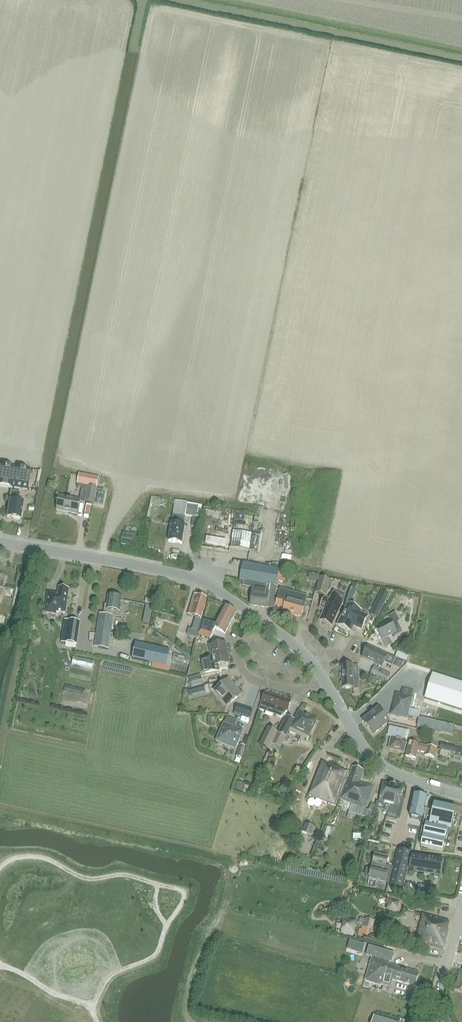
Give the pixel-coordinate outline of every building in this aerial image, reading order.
[(251,461),(243,502),(293,512),(301,471),(251,461)] [(27,490),(30,470),(0,466),(0,486),(27,490)] [(79,474),(77,486),(88,488),(94,489),(97,490),(99,478),(79,474)] [(85,502),(93,504),(94,504),(97,490),(94,489),(88,488),(85,502)] [(20,519),(22,502),(18,501),(19,493),(11,492),(7,517),(20,519)] [(78,514),(81,499),(61,495),(57,510),(78,514)] [(186,505),(184,516),(193,517),(196,518),(198,507),(186,505)] [(256,515),(235,512),(230,548),(250,551),(256,515)] [(171,524),(168,542),(182,544),(185,526),(183,526),(184,517),(173,516),(172,525),(171,524)] [(278,581),(279,572),(279,570),(242,564),(240,580),(253,583),(249,605),(273,609),(277,586),(278,581)] [(326,597),(331,581),(320,578),(315,593),(326,597)] [(65,613),(69,589),(59,588),(58,594),(48,592),(45,612),(57,614),(57,612),(65,613)] [(308,596),(280,588),(275,607),(283,609),(282,612),(302,618),(308,596)] [(381,592),(370,614),(378,618),(389,595),(381,592)] [(208,598),(194,594),(188,615),(196,617),(192,629),(189,628),(187,634),(197,637),(202,619),(208,598)] [(413,598),(401,594),(399,604),(404,606),(405,603),(411,604),(413,598)] [(122,617),(123,610),(120,610),(122,597),(108,595),(105,614),(99,613),(94,647),(108,649),(113,616),(122,617)] [(321,607),(326,609),(320,620),(332,626),(344,602),(332,596),(331,599),(326,597),(321,607)] [(347,604),(337,625),(351,632),(352,630),(354,625),(357,626),(356,628),(362,630),(368,616),(360,613),(361,611),(347,604)] [(205,620),(199,634),(213,640),(218,629),(229,634),(237,613),(225,607),(216,627),(205,622),(206,620),(205,620)] [(396,622),(391,624),(390,621),(375,630),(386,648),(391,645),(388,638),(396,634),(397,635),(402,632),(396,622)] [(63,644),(77,646),(80,627),(66,625),(63,644)] [(170,650),(135,643),(132,659),(166,666),(170,650)] [(211,646),(213,659),(201,661),(204,674),(218,671),(217,665),(229,663),(225,644),(211,646)] [(387,655),(367,646),(362,658),(382,668),(384,663),(392,667),(396,658),(388,654),(387,655)] [(409,659),(412,653),(400,648),(398,654),(409,659)] [(353,666),(353,664),(340,664),(341,689),(353,688),(353,690),(359,690),(358,666),(353,666)] [(391,675),(377,668),(374,667),(371,673),(388,681),(391,675)] [(201,675),(189,679),(192,688),(204,684),(201,675)] [(432,675),(425,698),(461,710),(461,685),(432,675)] [(227,706),(241,694),(228,679),(215,691),(227,706)] [(410,709),(414,691),(403,689),(401,694),(396,693),(396,695),(392,715),(409,718),(409,716),(419,718),(417,727),(435,730),(437,721),(419,718),(421,711),(410,709)] [(287,712),(288,712),(291,701),(266,692),(260,709),(281,717),(287,712)] [(235,713),(234,715),(240,716),(240,715),(250,718),(252,710),(237,705),(235,713)] [(390,722),(378,707),(362,720),(373,735),(390,722)] [(281,747),(289,732),(307,741),(308,739),(308,740),(318,720),(300,711),(295,720),(289,716),(281,733),(279,732),(273,743),(281,747)] [(224,722),(216,740),(231,747),(236,749),(244,731),(234,727),(237,721),(236,721),(228,717),(227,717),(224,722)] [(410,730),(390,726),(389,733),(393,734),(390,748),(405,751),(410,730)] [(272,745),(278,733),(272,730),(264,747),(270,750),(273,745),(272,745)] [(437,749),(428,747),(409,742),(406,756),(417,758),(418,751),(425,753),(424,756),(435,759),(437,749)] [(240,744),(235,757),(242,759),(246,746),(240,744)] [(449,752),(441,750),(439,757),(447,759),(449,752)] [(337,805),(349,773),(323,763),(310,795),(337,805)] [(366,808),(374,788),(361,783),(365,771),(354,767),(341,799),(364,808),(366,809),(366,808)] [(248,782),(239,779),(236,788),(245,791),(248,782)] [(400,806),(404,788),(384,784),(379,810),(389,812),(391,804),(400,806)] [(415,796),(410,817),(422,820),(426,798),(415,796)] [(451,831),(456,809),(434,804),(429,825),(426,825),(421,847),(443,852),(447,831),(451,831)] [(372,820),(374,811),(366,808),(366,809),(364,808),(361,816),(372,820)] [(316,828),(305,824),(302,832),(312,836),(316,828)] [(390,882),(390,885),(391,885),(404,888),(407,875),(408,870),(423,872),(440,874),(441,867),(443,866),(444,862),(442,860),(442,858),(423,855),(412,854),(399,851),(395,867),(393,867),(390,882)] [(368,869),(366,874),(367,876),(371,877),(371,878),(387,882),(390,882),(393,867),(387,866),(390,856),(376,853),(372,869),(369,868),(368,869)] [(419,886),(418,892),(437,894),(438,888),(419,886)] [(387,898),(385,908),(398,911),(401,901),(387,898)] [(423,915),(416,941),(443,948),(443,949),(444,949),(449,929),(447,929),(449,921),(423,915)] [(364,923),(363,927),(371,929),(373,921),(365,919),(364,923)] [(344,921),(341,934),(353,937),(355,924),(344,921)] [(349,947),(348,951),(353,953),(354,949),(356,943),(351,941),(349,947)] [(384,984),(386,977),(390,964),(391,961),(393,961),(395,952),(370,945),(367,954),(373,956),(366,979),(384,984)] [(420,972),(390,964),(386,977),(416,985),(420,972)]
